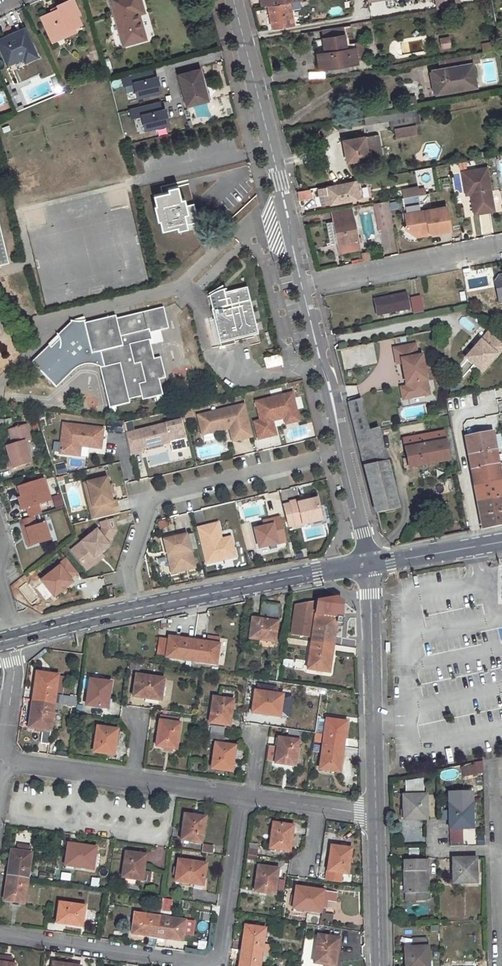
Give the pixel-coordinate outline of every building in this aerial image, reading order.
[(77,15),(79,14),(73,0),(71,0),(57,6),(58,7),(51,10),(52,12),(42,17),(50,37),(61,32),(63,37),(75,31),(73,28),(81,24),(77,15)] [(137,13),(142,12),(139,0),(112,0),(123,44),(144,38),(137,13)] [(436,9),(458,5),(457,0),(435,0),(436,9)] [(292,1),(267,6),(271,28),(292,24),(290,10),(289,4),(292,4),(292,1)] [(343,25),(320,29),(324,53),(317,54),(319,68),(357,62),(353,42),(346,43),(343,25)] [(10,36),(10,37),(0,41),(0,47),(8,65),(23,58),(25,62),(37,57),(25,29),(10,36)] [(61,32),(50,37),(52,42),(63,37),(61,32)] [(439,38),(441,49),(452,47),(450,35),(439,38)] [(481,43),(482,52),(495,50),(493,41),(481,43)] [(471,64),(432,71),(436,93),(475,87),(471,64)] [(199,69),(179,74),(187,105),(207,100),(199,69)] [(158,73),(161,86),(167,85),(164,72),(158,73)] [(133,93),(122,96),(123,101),(134,99),(133,93)] [(129,108),(131,118),(140,116),(143,131),(169,125),(164,100),(129,108)] [(166,103),(167,115),(181,113),(180,101),(166,103)] [(390,121),(389,120),(412,116),(414,124),(418,124),(419,124),(416,110),(376,117),(377,123),(390,121)] [(412,116),(389,120),(390,121),(391,128),(395,128),(414,124),(412,116)] [(414,124),(395,128),(397,137),(420,132),(418,124),(414,124)] [(376,135),(342,141),(346,161),(380,155),(376,135)] [(469,194),(473,214),(492,211),(483,168),(460,173),(464,195),(469,194)] [(357,182),(317,189),(318,193),(321,207),(357,199),(355,191),(359,191),(357,182)] [(156,202),(153,202),(158,221),(160,220),(163,230),(177,227),(178,230),(187,227),(187,225),(198,222),(193,204),(186,206),(184,199),(181,200),(177,186),(168,189),(169,192),(154,195),(156,202)] [(403,206),(428,204),(426,186),(401,188),(403,206)] [(309,189),(296,191),(298,200),(311,198),(310,195),(309,190),(309,189)] [(387,201),(376,203),(381,229),(392,227),(387,201)] [(332,222),(326,223),(330,245),(337,243),(338,252),(359,249),(357,241),(360,241),(360,237),(357,238),(350,207),(330,211),(332,222)] [(445,208),(404,214),(406,225),(403,229),(415,237),(419,231),(427,230),(428,232),(431,234),(449,232),(445,208)] [(258,333),(247,286),(224,292),(223,288),(222,288),(220,289),(218,289),(215,291),(214,291),(213,292),(210,293),(209,295),(212,308),(221,345),(235,342),(234,339),(258,333)] [(405,294),(373,300),(376,315),(408,309),(405,294)] [(418,297),(411,298),(414,314),(421,313),(418,297)] [(153,359),(149,340),(143,341),(140,332),(146,331),(147,334),(168,330),(163,308),(116,319),(116,316),(84,323),(84,321),(79,322),(73,322),(72,322),(57,336),(58,338),(59,340),(51,348),(49,346),(31,363),(56,388),(77,369),(80,367),(84,365),(86,365),(91,365),(96,366),(98,366),(100,367),(101,368),(100,368),(110,408),(129,403),(128,400),(141,397),(142,400),(162,395),(158,380),(165,378),(160,358),(153,359)] [(146,331),(140,332),(143,341),(149,340),(147,334),(146,331)] [(466,357),(481,371),(501,347),(487,333),(466,357)] [(340,350),(344,369),(377,363),(373,343),(340,350)] [(417,356),(415,345),(393,349),(395,361),(400,364),(402,363),(406,387),(405,390),(406,397),(409,399),(429,395),(421,356),(417,356)] [(280,354),(264,358),(266,367),(282,364),(280,354)] [(406,387),(400,388),(403,400),(409,399),(406,397),(405,390),(406,387)] [(254,425),(258,442),(275,437),(272,424),(283,420),(297,417),(291,396),(255,405),(260,423),(254,425)] [(360,399),(347,402),(355,434),(368,431),(360,399)] [(425,405),(399,407),(400,418),(426,416),(425,405)] [(244,408),(198,419),(202,437),(226,431),(225,429),(229,428),(229,431),(232,443),(252,439),(244,408)] [(283,420),(285,427),(298,423),(297,417),(283,420)] [(489,419),(475,422),(477,436),(492,433),(489,419)] [(81,458),(82,448),(103,450),(105,426),(61,423),(59,456),(81,458)] [(179,423),(125,435),(131,455),(143,453),(143,450),(184,441),(179,423)] [(12,446),(5,448),(12,469),(29,464),(23,443),(29,441),(24,426),(7,431),(12,446)] [(368,431),(355,434),(363,467),(386,462),(378,429),(368,431)] [(443,431),(403,439),(408,467),(449,460),(443,431)] [(498,464),(492,433),(477,436),(465,438),(471,469),(498,464)] [(386,462),(363,467),(375,513),(398,508),(386,462)] [(471,469),(474,486),(501,480),(498,464),(471,469)] [(58,474),(66,472),(64,465),(56,467),(58,474)] [(109,485),(108,478),(88,482),(94,507),(100,505),(102,518),(120,514),(117,501),(113,502),(112,495),(109,485)] [(42,480),(17,488),(20,497),(24,508),(26,508),(29,517),(40,514),(37,505),(49,501),(42,480)] [(501,525),(501,487),(501,480),(474,486),(482,529),(501,525)] [(88,482),(85,483),(93,520),(102,518),(100,505),(94,507),(88,482)] [(61,494),(51,498),(55,508),(64,504),(61,494)] [(20,497),(15,499),(18,510),(24,508),(20,497)] [(297,501),(290,503),(296,527),(313,523),(312,519),(313,517),(321,515),(317,499),(305,502),(298,504),(297,501)] [(32,517),(19,521),(22,531),(26,530),(31,546),(49,540),(44,523),(35,526),(32,517)] [(265,528),(255,531),(260,550),(286,543),(280,519),(271,521),(273,526),(265,528)] [(52,540),(56,538),(50,520),(46,521),(52,540)] [(97,529),(73,549),(85,564),(102,551),(110,544),(109,543),(116,531),(114,520),(101,523),(103,528),(100,533),(97,529)] [(218,523),(199,528),(208,563),(237,556),(233,540),(221,543),(220,540),(223,540),(222,539),(218,523)] [(26,530),(22,531),(27,547),(31,546),(26,530)] [(174,556),(178,572),(196,568),(192,551),(191,551),(187,535),(165,541),(169,557),(174,556)] [(85,564),(88,567),(105,554),(102,551),(85,564)] [(169,557),(174,574),(178,572),(174,556),(169,557)] [(61,565),(43,579),(56,595),(74,580),(71,577),(79,570),(68,557),(60,564),(61,565)] [(317,601),(296,605),(291,635),(312,638),(311,642),(332,645),(333,645),(337,617),(315,614),(317,601)] [(252,618),(250,637),(259,639),(259,640),(275,642),(280,605),(263,603),(260,620),(252,618)] [(169,637),(167,657),(182,660),(183,659),(192,660),(195,641),(169,637)] [(195,641),(192,660),(202,661),(202,663),(217,665),(220,644),(195,641)] [(311,642),(307,670),(329,673),(332,654),(330,654),(332,645),(311,642)] [(84,655),(83,662),(100,665),(101,657),(84,655)] [(35,691),(34,700),(54,703),(59,676),(37,673),(34,691),(35,691)] [(136,675),(134,695),(143,697),(143,698),(161,701),(164,679),(136,675)] [(90,680),(86,705),(105,708),(107,699),(108,699),(111,683),(90,680)] [(255,691),(252,712),(262,713),(262,714),(280,717),(283,695),(255,691)] [(213,698),(209,723),(228,725),(230,717),(231,717),(234,701),(213,698)] [(48,746),(54,709),(62,711),(63,705),(54,703),(34,700),(32,710),(31,710),(28,728),(42,730),(40,745),(48,746)] [(327,719),(323,744),(342,747),(344,737),(345,737),(348,722),(327,719)] [(158,730),(156,746),(176,749),(180,724),(161,721),(160,730),(158,730)] [(212,726),(211,733),(224,735),(225,727),(212,726)] [(98,727),(94,752),(112,755),(114,746),(115,746),(117,730),(98,727)] [(211,733),(210,740),(223,742),(224,735),(211,733)] [(277,748),(275,762),(275,763),(295,766),(299,741),(281,738),(279,748),(277,748)] [(215,744),(212,769),(230,771),(232,762),(233,762),(235,746),(215,744)] [(323,744),(320,769),(340,773),(342,757),(341,756),(342,747),(323,744)] [(269,747),(267,761),(275,762),(277,748),(269,747)] [(461,764),(462,776),(483,775),(482,762),(461,764)] [(443,769),(442,777),(455,779),(456,771),(443,769)] [(405,792),(424,792),(423,779),(404,780),(405,792)] [(425,795),(403,796),(403,820),(426,820),(425,795)] [(472,804),(449,805),(449,819),(449,829),(472,828),(472,804)] [(184,831),(182,840),(202,843),(205,818),(185,815),(182,831),(184,831)] [(273,823),(270,848),(290,851),(292,835),(291,835),(292,825),(273,823)] [(75,866),(75,867),(93,870),(96,848),(68,844),(65,864),(75,866)] [(203,846),(202,854),(212,855),(213,847),(203,846)] [(331,846),(329,862),(330,862),(329,871),(348,874),(351,849),(331,846)] [(9,866),(7,875),(9,876),(28,879),(31,853),(11,850),(9,866)] [(145,865),(144,865),(145,855),(126,852),(122,878),(142,881),(145,865)] [(476,858),(452,859),(453,884),(476,883),(476,858)] [(425,859),(404,860),(405,900),(414,900),(414,893),(426,893),(426,878),(427,878),(427,868),(425,868),(425,859)] [(178,860),(176,882),(193,884),(194,883),(203,884),(206,864),(178,860)] [(277,879),(276,878),(277,869),(258,866),(255,892),(275,895),(277,879)] [(6,885),(4,901),(24,904),(28,879),(9,876),(8,886),(6,885)] [(326,901),(323,901),(324,890),(296,887),(293,911),(303,912),(303,910),(321,913),(322,907),(325,908),(326,901)] [(171,913),(172,899),(162,899),(161,913),(171,913)] [(60,902),(57,921),(67,922),(66,924),(82,926),(85,906),(60,902)] [(135,913),(132,933),(148,936),(148,935),(158,936),(161,917),(135,913)] [(161,917),(158,936),(167,937),(167,939),(182,941),(186,921),(161,917)] [(245,925),(243,941),(244,941),(243,951),(262,953),(266,928),(245,925)] [(314,963),(335,965),(338,948),(337,947),(338,938),(318,935),(314,963)] [(404,948),(406,965),(429,965),(427,946),(404,948)] [(239,965),(260,965),(262,953),(243,951),(242,961),(240,960),(239,965)]
